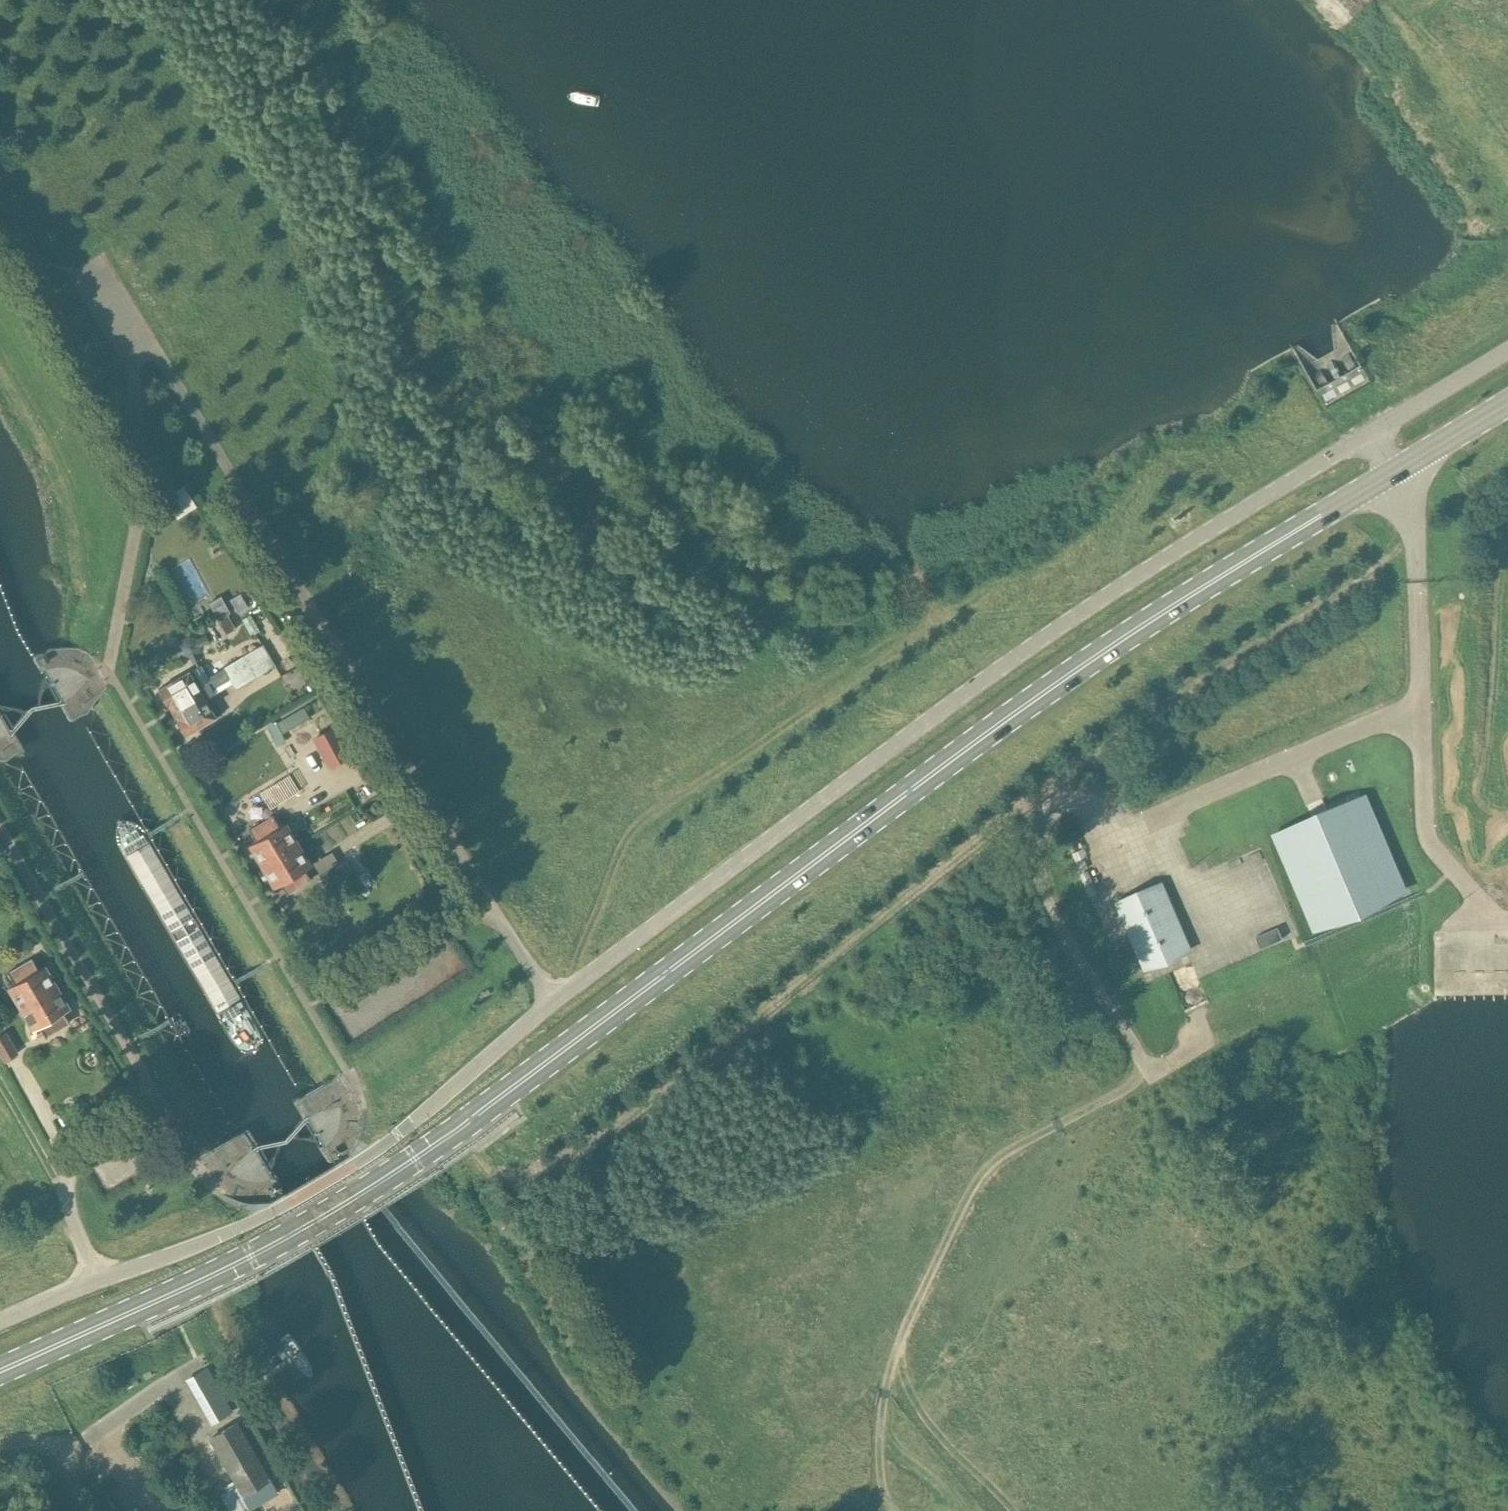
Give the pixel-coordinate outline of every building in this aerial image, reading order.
[(172,513),(193,500),(184,487),(163,500),(172,513)] [(220,598),(208,605),(214,614),(225,607),(220,598)] [(251,615),(242,620),(252,636),(260,631),(251,615)] [(182,640),(180,647),(183,654),(192,658),(195,664),(202,661),(198,655),(202,646),(209,642),(204,635),(198,638),(191,636),(182,640)] [(263,644),(257,647),(224,668),(230,679),(270,655),(263,644)] [(270,655),(230,679),(236,689),(276,665),(270,655)] [(197,667),(159,689),(160,691),(169,705),(170,705),(174,712),(212,689),(209,684),(208,685),(197,667)] [(212,689),(174,712),(177,718),(176,719),(186,735),(216,717),(205,699),(215,693),(212,689)] [(276,721),(267,726),(277,746),(286,741),(282,734),(310,718),(304,707),(277,723),(276,721)] [(333,726),(320,734),(312,739),(330,770),(352,757),(333,726)] [(1318,927),(1359,910),(1404,890),(1364,797),(1277,834),(1318,927)] [(261,862),(296,842),(285,824),(280,827),(273,816),(249,830),(256,841),(251,844),(261,862)] [(296,842),(261,862),(275,886),(280,883),(287,894),(311,879),(305,868),(310,865),(296,842)] [(338,863),(331,851),(312,862),(328,885),(343,877),(335,865),(338,863)] [(367,867),(353,876),(362,891),(376,882),(367,867)] [(1121,903),(1124,902),(1150,963),(1147,964),(1149,967),(1151,966),(1150,965),(1185,950),(1186,951),(1188,950),(1187,947),(1184,948),(1158,888),(1161,887),(1160,884),(1158,885),(1158,886),(1123,901),(1122,900),(1120,901),(1121,903)] [(21,1007),(56,986),(44,966),(39,969),(32,958),(8,973),(15,984),(9,987),(21,1007)] [(69,1008),(56,986),(21,1007),(34,1028),(39,1025),(46,1036),(70,1022),(63,1011),(69,1008)] [(6,1032),(0,1036),(0,1053),(5,1061),(18,1053),(6,1032)] [(181,1330),(173,1333),(178,1345),(186,1341),(181,1330)] [(238,1422),(224,1430),(210,1438),(242,1494),(250,1509),(278,1493),(269,1478),(270,1478),(238,1422)]
